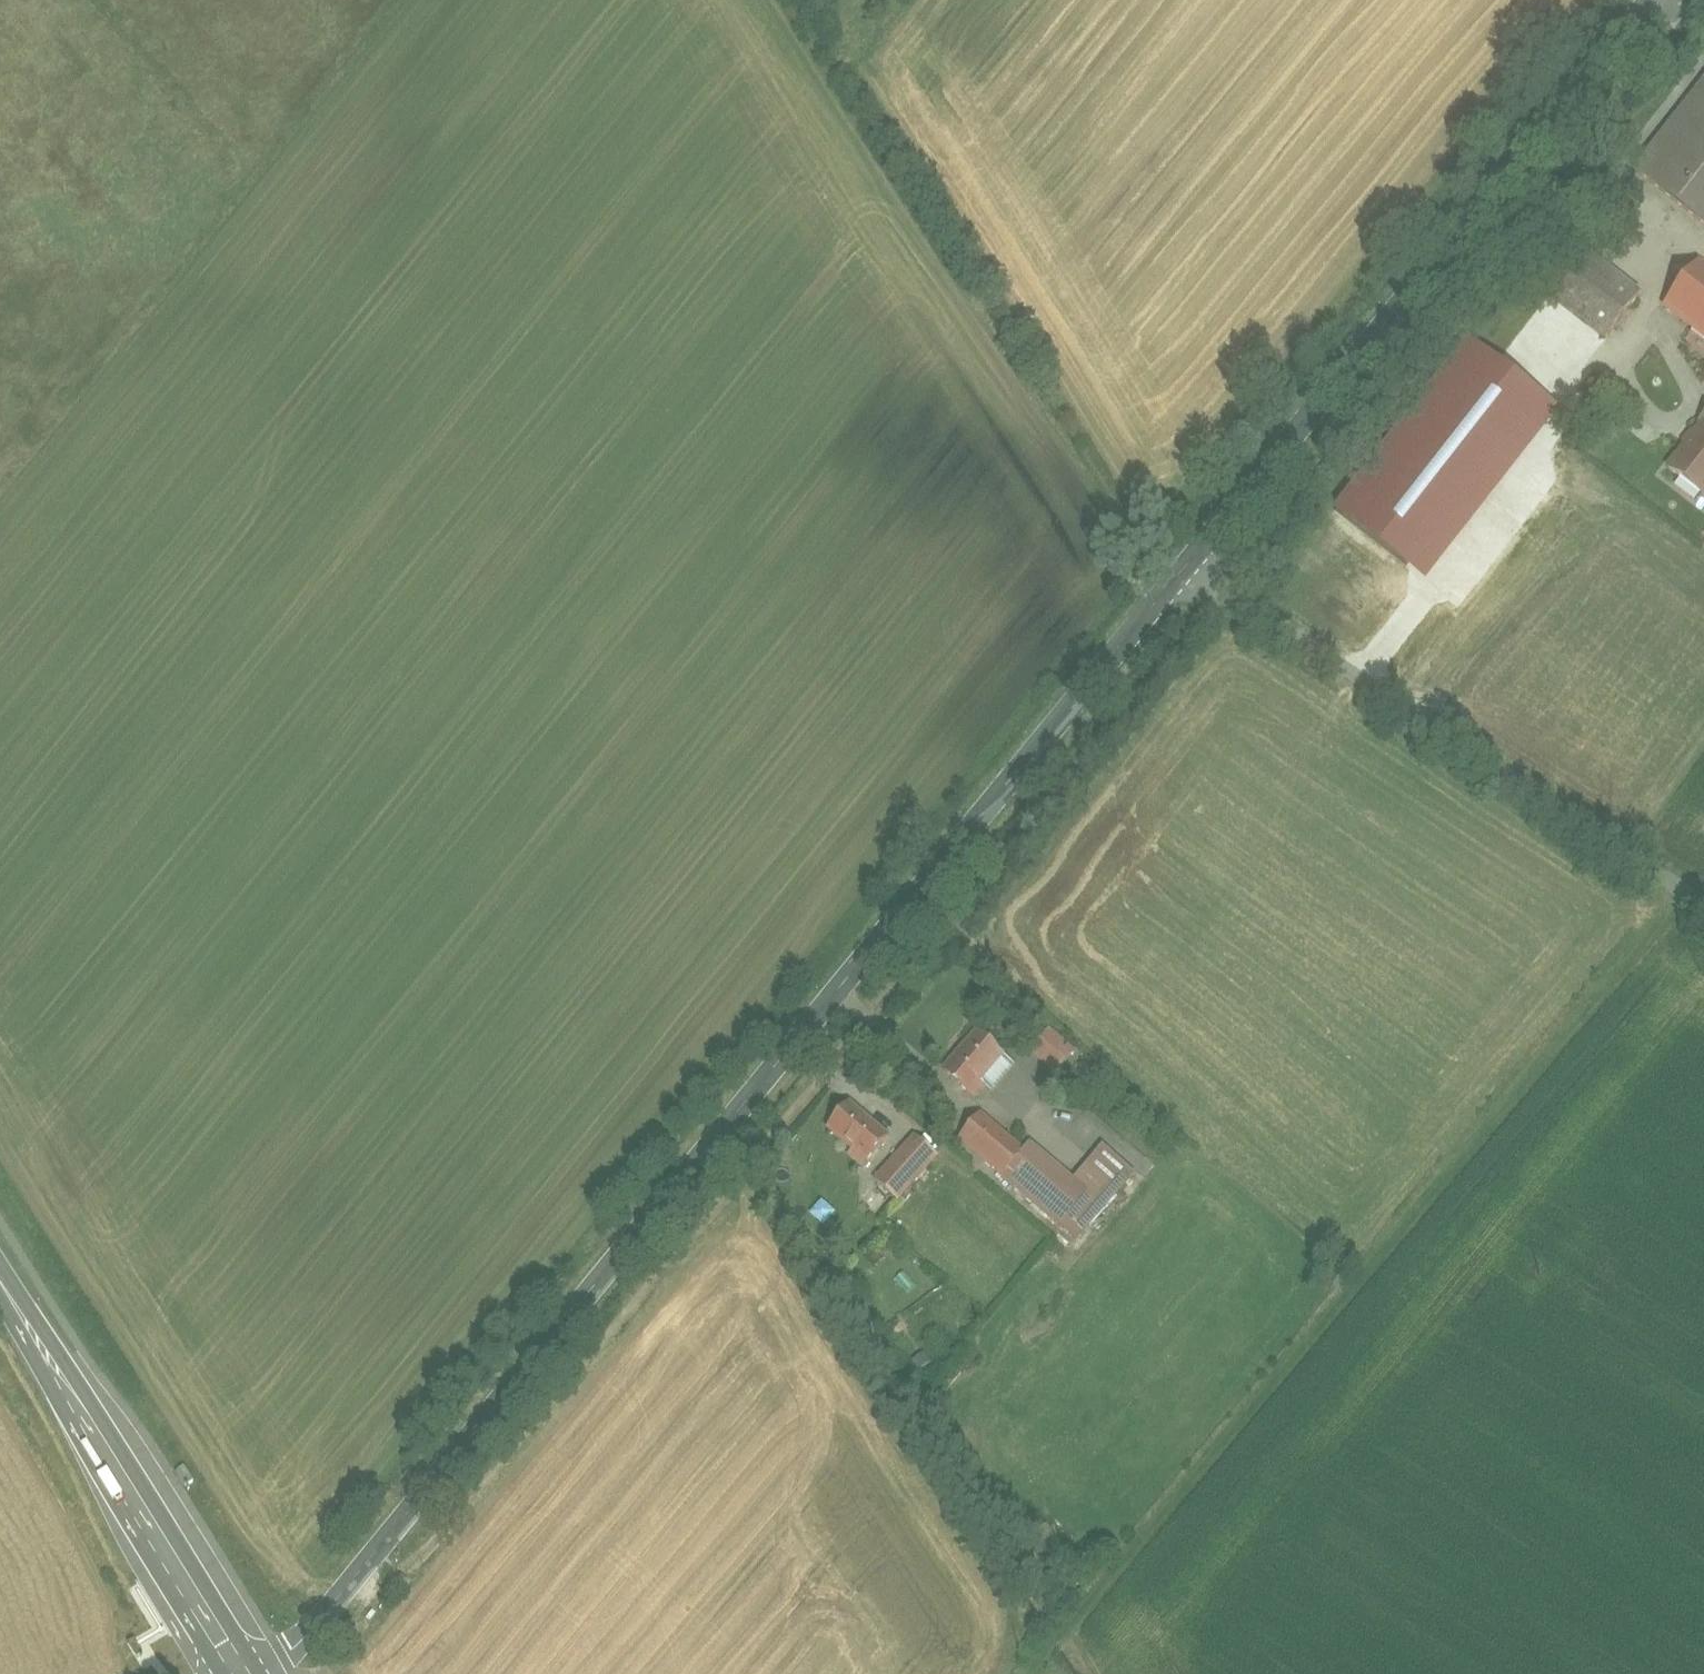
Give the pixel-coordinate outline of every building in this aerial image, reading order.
[(1636,170),(1703,221),(1703,80),(1636,170)] [(1640,296),(1558,234),(1523,281),(1605,342),(1640,296)] [(1660,308),(1703,342),(1703,266),(1696,260),(1660,308)] [(1561,362),(1509,323),(1483,358),(1535,397),(1561,362)] [(1571,384),(1593,397),(1604,379),(1581,366),(1571,384)] [(1698,427),(1663,472),(1700,500),(1703,494),(1703,431),(1698,427)] [(1044,1024),(1023,1049),(1053,1073),(1073,1048),(1044,1024)] [(972,1031),(942,1068),(972,1093),(1002,1056),(972,1031)] [(846,1106),(825,1133),(865,1164),(886,1138),(846,1106)] [(978,1115),(957,1142),(1070,1241),(1130,1173),(1101,1148),(1073,1181),(1028,1143),(1020,1150),(978,1115)] [(910,1137),(875,1179),(900,1200),(935,1157),(910,1137)]
